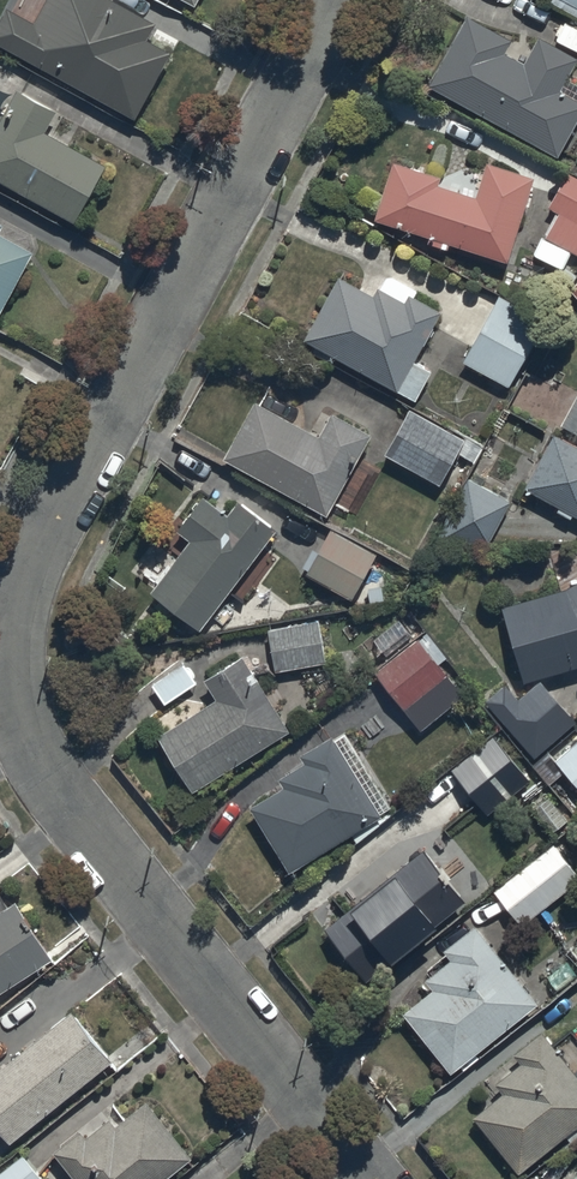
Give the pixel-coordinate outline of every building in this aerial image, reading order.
[(0,22),(0,49),(136,124),(173,58),(148,44),(157,29),(105,0),(48,0),(33,27),(6,12),(0,22)] [(195,9),(199,0),(178,0),(195,9)] [(576,9),(576,0),(560,0),(576,9)] [(467,20),(428,88),(557,159),(576,124),(576,107),(559,97),(576,65),(576,63),(538,42),(523,69),(505,59),(513,45),(467,20)] [(74,226),(104,169),(44,138),(54,117),(15,97),(0,125),(0,188),(74,226)] [(392,166),(374,224),(507,266),(534,182),(487,167),(476,202),(437,190),(440,182),(392,166)] [(545,240),(576,258),(576,183),(566,177),(548,211),(558,217),(545,240)] [(34,257),(0,239),(0,319),(34,257)] [(371,301),(339,282),(303,343),(396,397),(397,395),(415,405),(432,375),(414,365),(442,316),(414,300),(417,295),(385,276),(371,301)] [(499,298),(464,367),(509,390),(544,320),(499,298)] [(253,407),(222,464),(328,521),(371,439),(331,418),(318,442),(253,407)] [(408,416),(386,458),(440,486),(462,444),(408,416)] [(576,452),(552,439),(523,490),(576,520),(576,450),(576,452)] [(509,506),(468,483),(434,542),(476,565),(509,506)] [(189,544),(150,597),(202,635),(276,535),(237,506),(227,519),(201,500),(175,534),(189,544)] [(330,534),(306,581),(352,606),(377,560),(330,534)] [(562,581),(568,592),(566,593),(502,611),(524,686),(576,671),(576,572),(562,581)] [(271,634),(277,675),(325,667),(318,626),(271,634)] [(416,643),(417,646),(376,678),(422,734),(463,702),(437,668),(448,661),(429,634),(416,643)] [(157,739),(191,796),(288,737),(243,662),(204,685),(216,704),(157,739)] [(150,689),(164,709),(196,687),(182,667),(150,689)] [(484,703),(533,761),(576,726),(543,685),(519,704),(505,686),(484,703)] [(251,813),(288,877),(391,812),(345,740),(334,747),(331,743),(301,762),(305,768),(278,785),(283,793),(251,813)] [(453,774),(486,819),(529,784),(494,741),(453,774)] [(576,789),(576,744),(555,762),(576,789)] [(521,930),(576,889),(576,883),(552,849),(494,893),(521,930)] [(312,913),(326,932),(325,933),(366,987),(389,970),(390,971),(438,934),(435,931),(465,908),(425,856),(346,917),(332,898),(312,913)] [(53,965),(16,907),(0,917),(0,999),(53,965)] [(538,1009),(475,929),(440,957),(448,967),(425,985),(434,995),(404,1019),(451,1079),(538,1009)] [(111,1065),(71,1016),(0,1074),(0,1138),(8,1148),(111,1065)] [(540,1036),(484,1081),(500,1100),(473,1122),(520,1178),(521,1178),(576,1133),(576,1081),(540,1036)] [(193,1164),(147,1106),(116,1130),(109,1121),(86,1140),(80,1132),(53,1154),(73,1178),(173,1178),(193,1164)] [(21,1158),(0,1174),(0,1178),(38,1178),(21,1158)]
